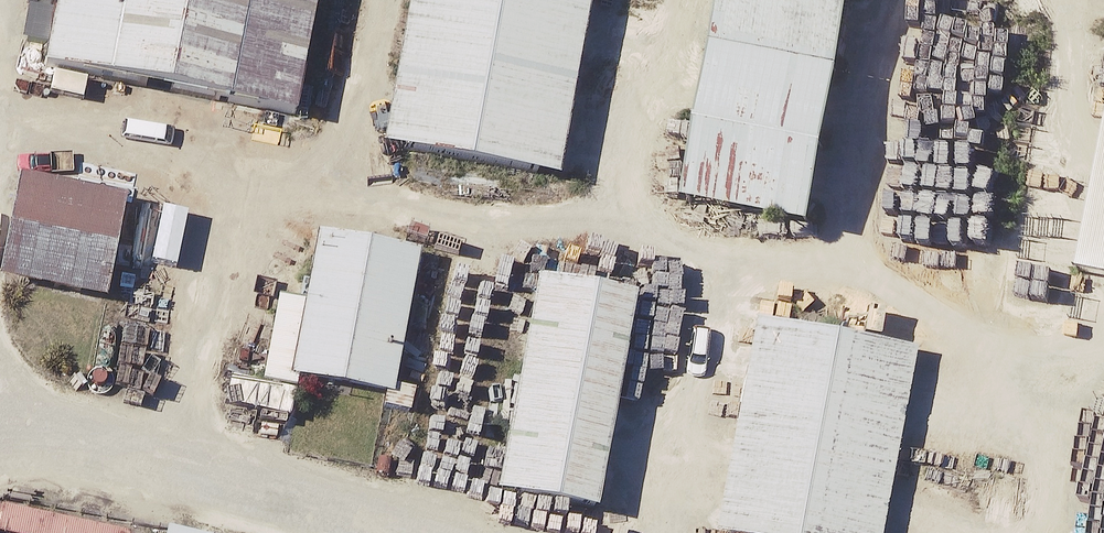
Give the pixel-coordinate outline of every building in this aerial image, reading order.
[(0,95),(0,102),(242,141),(265,0),(15,0),(0,95)] [(327,195),(493,222),(530,0),(359,0),(327,195)] [(632,242),(750,261),(793,0),(672,0),(632,242)] [(1064,90),(1027,317),(1103,330),(1103,96),(1064,90)] [(0,216),(0,312),(55,321),(71,227),(0,216)] [(371,280),(268,263),(245,406),(348,423),(371,280)] [(496,315),(461,532),(576,532),(609,333),(496,315)] [(707,360),(679,532),(835,532),(859,385),(707,360)]
